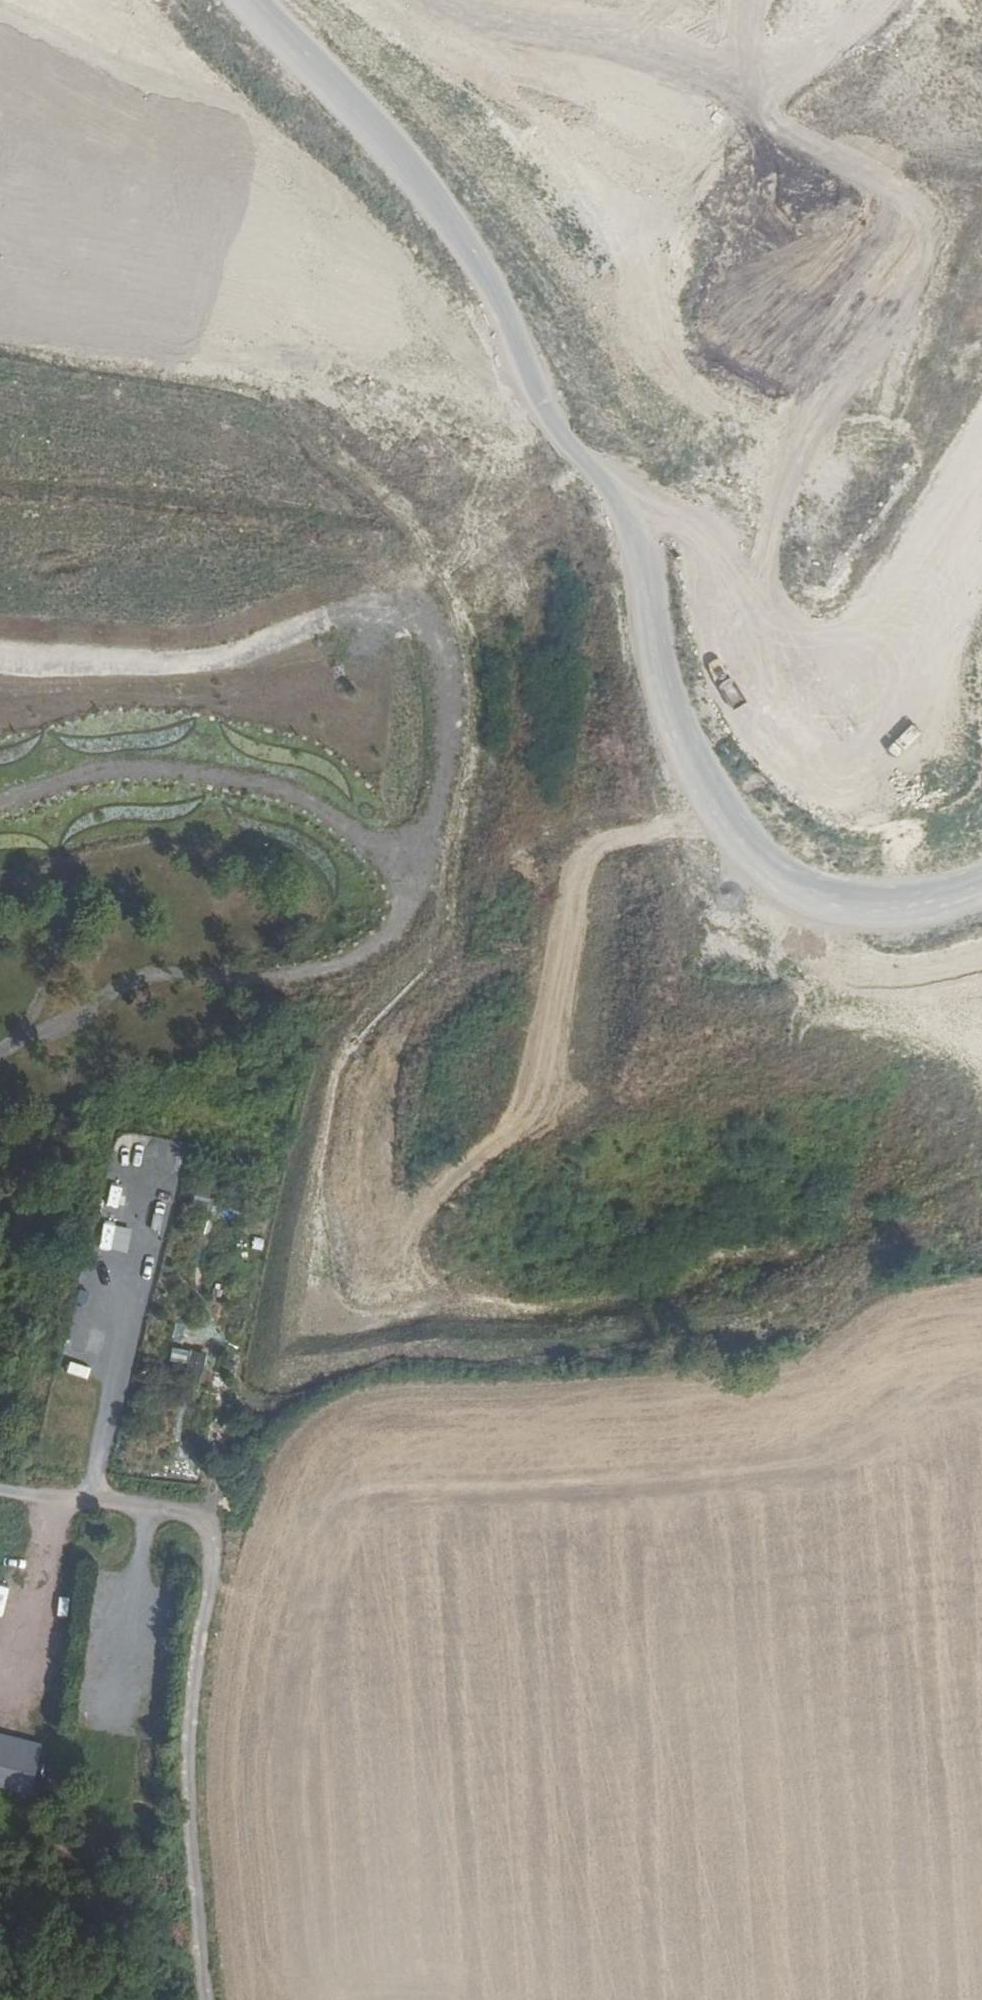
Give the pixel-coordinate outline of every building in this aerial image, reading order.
[(117,1204),(146,1205),(147,1176),(118,1174),(117,1204)] [(101,1251),(96,1279),(124,1284),(129,1256),(101,1251)] [(200,1383),(206,1355),(189,1352),(184,1380),(200,1383)] [(42,1741),(0,1733),(0,1787),(32,1793),(42,1741)]
